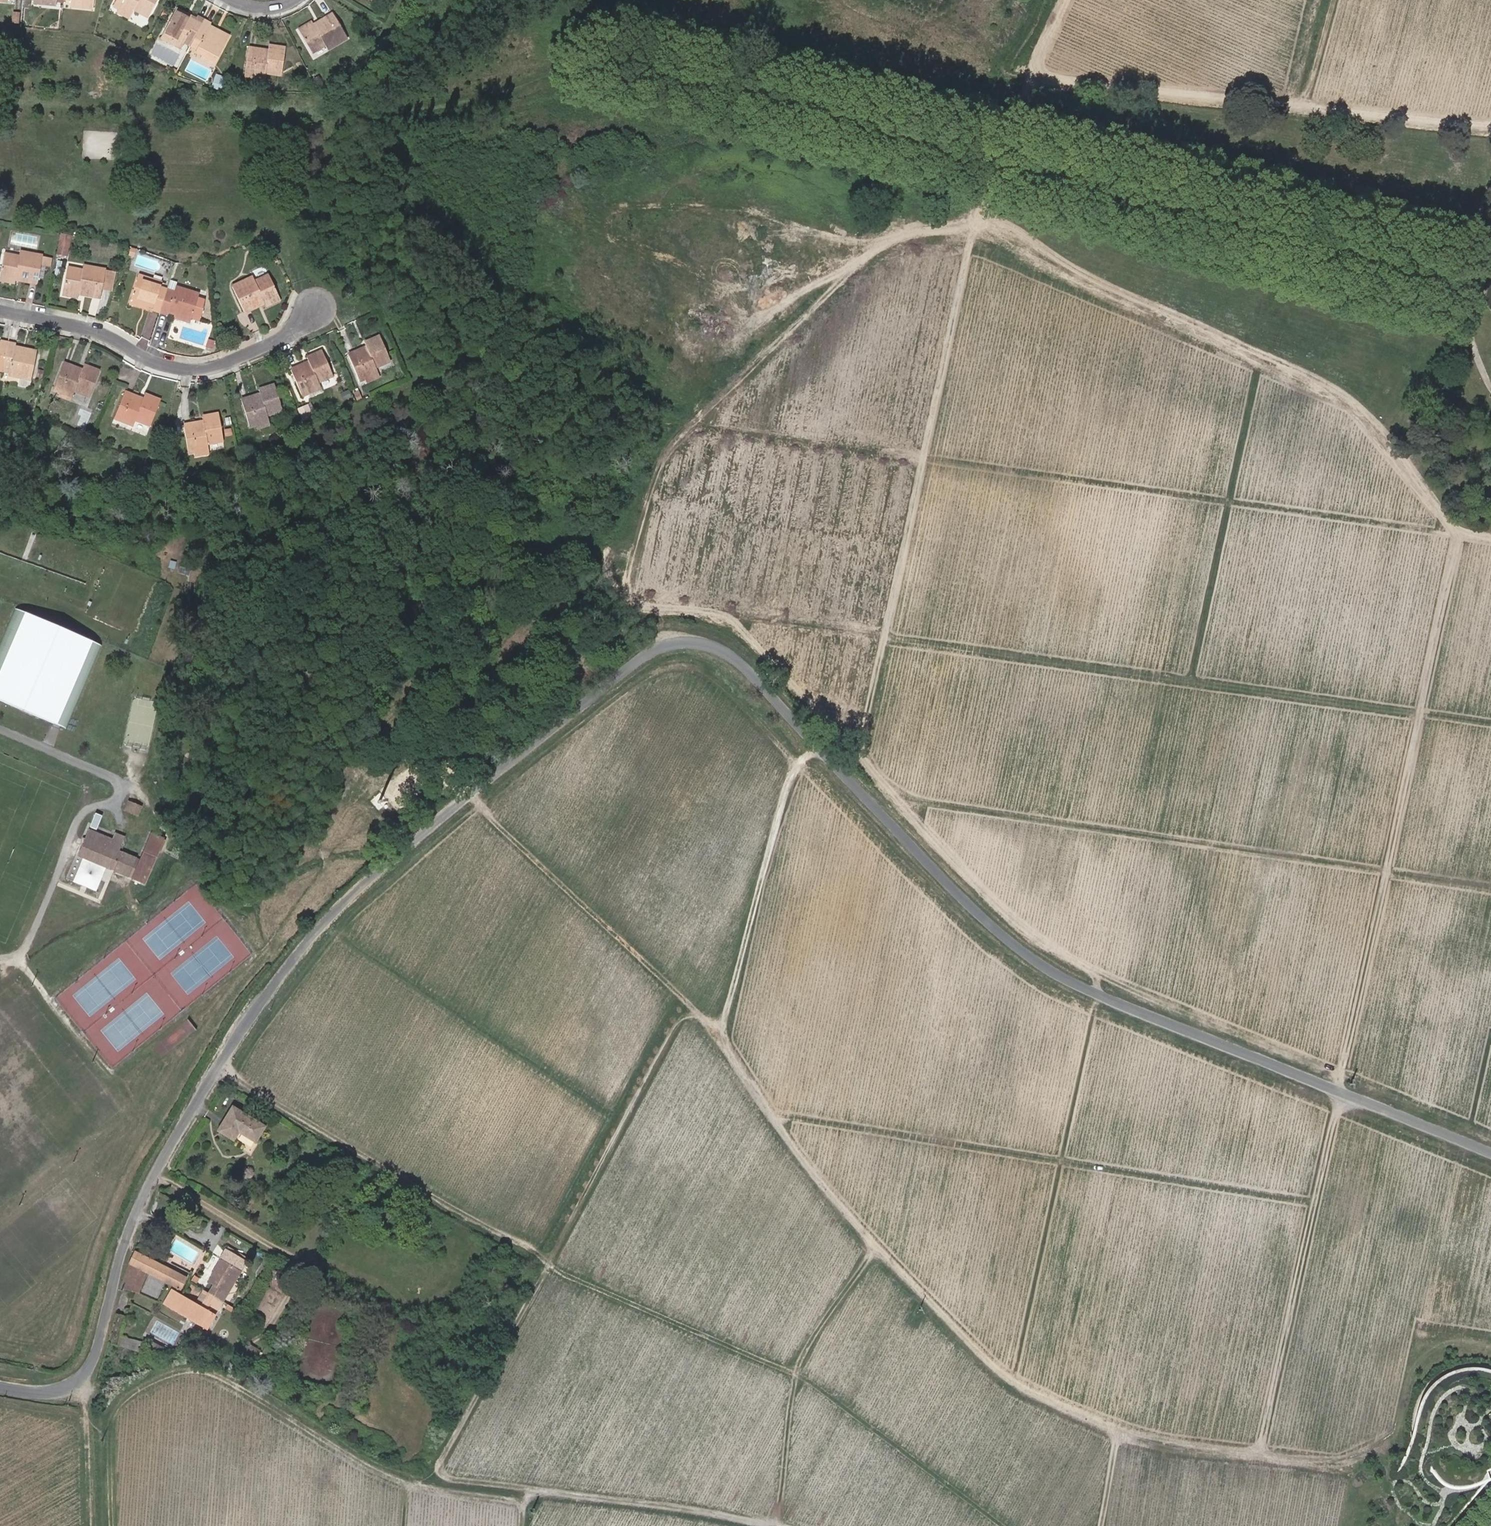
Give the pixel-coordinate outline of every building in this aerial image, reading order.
[(113,5),(119,8),(131,15),(134,10),(148,17),(157,0),(116,0),(113,5)] [(119,8),(117,11),(129,18),(131,15),(119,8)] [(188,20),(190,16),(176,8),(163,34),(182,44),(183,42),(190,46),(204,20),(197,16),(196,18),(193,22),(188,20)] [(145,26),(149,18),(135,11),(131,20),(145,26)] [(315,28),(313,25),(300,33),(312,53),(324,46),(326,50),(346,37),(332,14),(319,22),(321,25),(315,28)] [(204,20),(190,46),(196,49),(195,52),(202,55),(215,62),(229,36),(214,28),(212,32),(207,30),(209,26),(211,23),(204,20)] [(311,22),(298,30),(300,33),(313,25),(311,22)] [(163,34),(161,38),(180,48),(182,44),(163,34)] [(267,53),(261,53),(261,49),(248,47),(244,76),(249,76),(264,78),(265,73),(281,75),(285,46),(268,44),(267,50),(267,53)] [(200,59),(213,66),(215,62),(202,55),(200,59)] [(310,74),(318,88),(323,85),(315,71),(310,74)] [(60,240),(57,253),(67,255),(70,243),(60,240)] [(15,279),(15,276),(21,277),(20,280),(38,283),(41,264),(51,266),(52,258),(43,257),(43,255),(20,251),(19,256),(4,253),(0,276),(15,279)] [(64,291),(79,293),(80,290),(85,291),(85,294),(101,297),(106,269),(84,266),(83,270),(68,267),(64,291)] [(264,302),(279,295),(269,274),(255,280),(253,276),(232,285),(245,312),(258,305),(256,301),(263,299),(264,302)] [(131,300),(147,305),(148,301),(155,303),(154,307),(153,310),(160,312),(167,289),(161,287),(162,282),(138,275),(131,300)] [(167,289),(160,312),(168,314),(169,311),(169,309),(176,311),(175,313),(191,318),(199,293),(174,285),(172,290),(167,289)] [(281,299),(279,295),(264,302),(266,306),(281,299)] [(131,300),(130,303),(146,308),(147,305),(131,300)] [(190,322),(191,318),(175,313),(174,317),(190,322)] [(369,350),(364,352),(362,348),(349,354),(359,380),(366,377),(378,372),(376,367),(390,361),(380,335),(365,341),(367,346),(369,350)] [(2,371),(9,342),(2,340),(1,344),(0,347),(0,370),(2,371)] [(208,340),(206,348),(211,350),(214,342),(208,340)] [(9,342),(2,371),(10,372),(9,376),(31,381),(38,351),(23,349),(23,352),(15,350),(15,347),(16,343),(9,342)] [(311,365),(305,368),(303,364),(291,369),(302,396),(308,393),(321,388),(318,382),(333,376),(323,350),(307,357),(309,361),(311,365)] [(82,373),(75,371),(76,367),(64,362),(54,389),(61,392),(59,396),(72,400),(75,391),(90,396),(100,370),(85,365),(83,369),(82,373)] [(366,377),(367,382),(380,377),(378,372),(366,377)] [(8,380),(30,384),(31,381),(9,376),(8,380)] [(261,397),(254,399),(253,395),(242,399),(250,427),(255,425),(269,421),(268,416),(283,411),(275,383),(259,388),(260,393),(261,397)] [(308,393),(310,397),(322,392),(321,388),(308,393)] [(142,403),(136,400),(138,397),(125,391),(114,417),(121,420),(134,426),(136,420),(150,425),(160,400),(146,394),(144,399),(142,403)] [(302,420),(311,416),(307,406),(298,409),(302,420)] [(204,426),(197,427),(196,422),(184,424),(188,453),(194,452),(209,450),(208,444),(223,441),(219,413),(203,416),(203,421),(204,426)] [(121,420),(119,424),(132,429),(134,426),(121,420)] [(255,425),(257,429),(271,425),(269,421),(255,425)] [(17,610),(0,647),(0,702),(65,731),(103,648),(17,610)] [(141,806),(130,801),(127,809),(137,814),(141,806)] [(99,829),(104,814),(97,812),(92,827),(99,829)] [(112,838),(89,829),(78,855),(145,883),(164,839),(151,834),(139,859),(119,851),(125,837),(114,832),(112,838)] [(70,869),(68,877),(75,880),(77,871),(70,869)] [(256,1141),(264,1127),(233,1107),(219,1131),(234,1140),(239,1131),(256,1141)] [(180,1290),(187,1278),(135,1251),(129,1262),(123,1287),(139,1292),(145,1272),(149,1274),(143,1291),(157,1298),(164,1282),(180,1290)] [(208,1294),(223,1302),(245,1263),(225,1251),(211,1276),(212,1276),(209,1282),(213,1284),(208,1294)] [(223,1302),(208,1294),(201,1306),(172,1290),(164,1304),(207,1330),(223,1302)] [(116,1315),(109,1342),(140,1352),(143,1342),(120,1335),(125,1317),(116,1315)] [(150,1347),(161,1353),(164,1348),(153,1342),(150,1347)] [(240,1357),(253,1364),(261,1351),(247,1343),(240,1357)] [(1373,1507),(1395,1525),(1454,1525),(1490,1486),(1490,1369),(1480,1366),(1468,1367),(1456,1369),(1444,1375),(1434,1383),(1423,1398),(1418,1416),(1373,1507)]
